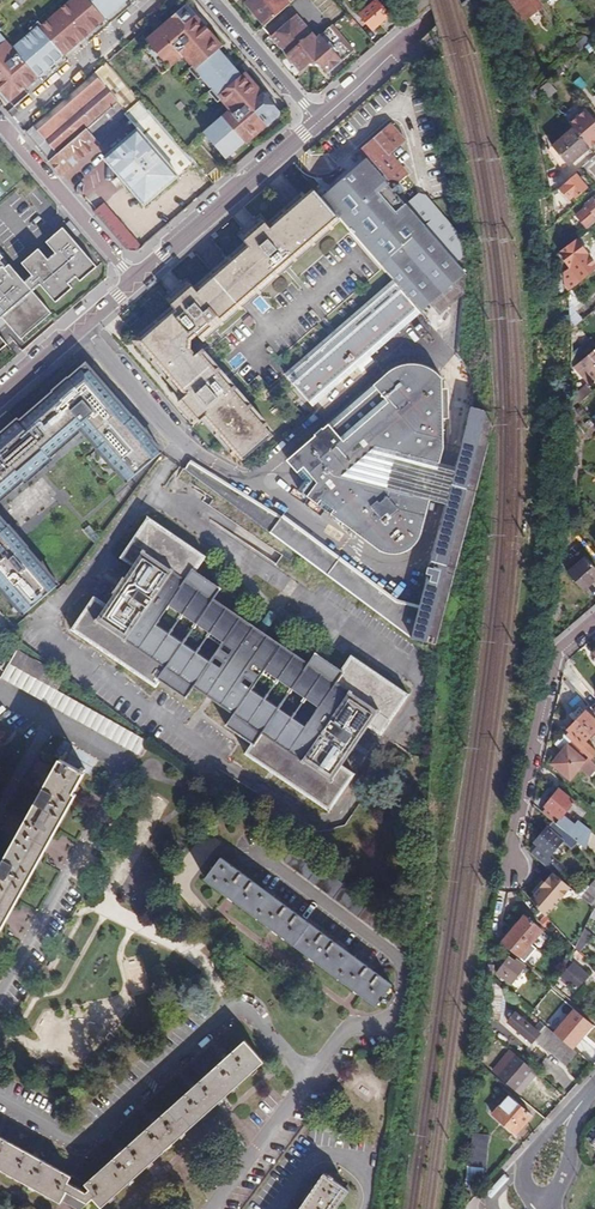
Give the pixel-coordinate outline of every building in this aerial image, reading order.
[(13,105),(66,59),(62,53),(103,17),(108,23),(135,0),(0,0),(0,90),(13,105)] [(292,0),(247,0),(244,2),(264,25),(292,0)] [(396,26),(386,16),(388,14),(376,0),(375,0),(359,14),(372,30),(379,24),(387,33),(396,26)] [(525,22),(543,9),(537,0),(510,0),(525,22)] [(203,131),(227,158),(245,141),(247,143),(280,114),(280,110),(270,98),(268,100),(263,93),(264,92),(245,70),(241,74),(219,48),(223,44),(204,23),(202,24),(197,18),(199,17),(186,3),(145,39),(149,43),(141,50),(162,73),(183,56),(192,65),(189,68),(198,78),(201,76),(212,88),(209,91),(218,101),(221,99),(229,109),(203,131)] [(353,51),(331,26),(319,38),(317,39),(306,27),(308,26),(298,14),(271,38),(301,72),(311,63),(318,63),(327,73),(353,51)] [(317,39),(319,38),(308,26),(306,27),(317,39)] [(581,50),(586,46),(582,41),(577,45),(581,50)] [(571,49),(575,55),(581,50),(577,45),(571,49)] [(124,113),(138,101),(104,62),(24,132),(60,174),(119,123),(116,119),(124,113)] [(555,77),(540,91),(547,99),(562,86),(555,77)] [(124,113),(134,125),(148,112),(138,101),(124,113)] [(184,153),(148,112),(134,125),(137,128),(103,157),(145,205),(179,176),(177,172),(191,161),(184,153)] [(590,149),(594,145),(594,123),(592,120),(577,133),(589,147),(590,149)] [(388,155),(404,142),(390,125),(358,152),(366,161),(322,199),(341,221),(369,254),(393,281),(420,313),(431,304),(463,276),(455,267),(404,207),(390,191),(407,177),(388,155)] [(577,133),(574,129),(553,147),(568,165),(589,147),(577,133)] [(576,173),(559,187),(567,197),(572,193),(574,194),(577,197),(588,187),(576,173)] [(322,199),(313,188),(303,198),(322,219),(306,232),(288,211),(269,227),(263,220),(242,237),(248,245),(230,260),(257,293),(341,221),(322,199)] [(456,233),(420,192),(404,207),(455,267),(461,261),(456,233)] [(594,223),(594,197),(586,204),(587,206),(576,216),(588,229),(594,223)] [(322,219),(303,198),(288,211),(306,232),(322,219)] [(251,202),(250,201),(240,209),(246,216),(256,208),(254,206),(258,202),(255,199),(251,202)] [(137,250),(141,247),(102,203),(93,212),(126,250),(137,250)] [(33,277),(23,285),(0,259),(0,318),(24,345),(57,317),(34,289),(36,287),(51,305),(71,288),(66,283),(72,278),(78,282),(95,267),(62,229),(45,244),(55,255),(44,265),(34,253),(22,263),(33,277)] [(565,284),(568,287),(569,291),(591,272),(581,260),(588,254),(578,241),(560,254),(563,256),(564,258),(563,259),(569,267),(572,265),(578,273),(573,277),(567,282),(565,284)] [(591,272),(594,269),(594,263),(588,254),(581,260),(591,272)] [(214,274),(242,306),(250,299),(257,293),(230,260),(222,267),(214,274)] [(567,269),(573,277),(578,273),(572,265),(569,267),(567,269)] [(203,417),(220,438),(240,461),(272,434),(248,406),(201,351),(196,355),(187,344),(198,335),(202,340),(242,306),(214,274),(196,289),(191,282),(169,300),(174,308),(137,339),(185,396),(178,402),(195,423),(203,417)] [(431,304),(441,315),(465,293),(463,276),(431,304)] [(371,357),(420,313),(393,281),(285,373),(313,407),(359,367),(363,372),(375,362),(371,357)] [(575,365),(590,382),(594,378),(594,348),(575,365)] [(407,540),(409,538),(411,535),(413,533),(414,531),(424,533),(433,500),(390,488),(393,476),(395,476),(400,458),(398,457),(399,453),(442,464),(444,458),(447,450),(445,379),(439,374),(432,369),(421,366),(413,365),(409,366),(400,368),(395,371),(332,425),(339,432),(335,435),(329,428),(319,436),(327,445),(311,459),(313,462),(301,472),(309,481),(302,491),(363,537),(393,543),(396,543),(400,542),(404,542),(407,540)] [(18,425),(19,426),(43,454),(66,434),(67,435),(68,434),(69,435),(77,427),(76,426),(81,423),(127,477),(156,452),(143,438),(124,454),(112,440),(131,424),(85,371),(83,373),(82,371),(18,425)] [(586,385),(574,396),(579,403),(592,392),(586,385)] [(431,642),(494,413),(473,408),(457,468),(447,503),(419,605),(410,636),(431,642)] [(143,438),(131,424),(112,440),(124,454),(143,438)] [(339,432),(332,425),(329,428),(335,435),(339,432)] [(21,474),(43,454),(19,426),(0,442),(0,450),(21,474)] [(291,461),(301,472),(313,462),(311,459),(327,445),(319,436),(291,461)] [(21,474),(0,450),(0,491),(20,475),(21,474)] [(395,476),(393,476),(390,488),(433,500),(439,501),(445,502),(447,503),(457,468),(449,466),(445,465),(442,464),(399,453),(398,457),(400,458),(395,476)] [(185,467),(220,494),(269,531),(410,636),(419,605),(395,597),(282,513),(280,515),(191,459),(185,467)] [(580,461),(571,461),(570,477),(580,476),(580,461)] [(185,467),(183,466),(173,481),(209,508),(220,494),(185,467)] [(132,569),(106,607),(93,598),(70,632),(155,689),(160,682),(185,699),(194,686),(236,715),(228,727),(254,744),(246,755),(331,811),(356,773),(344,765),(369,726),(382,735),(410,693),(351,654),(341,669),(316,653),(308,665),(213,602),(222,589),(194,570),(203,557),(146,519),(118,560),(132,569)] [(23,610),(53,585),(16,543),(17,542),(10,534),(8,534),(0,525),(0,583),(23,610)] [(422,539),(424,533),(414,531),(413,533),(411,535),(409,538),(407,540),(404,542),(400,542),(396,543),(393,543),(363,537),(372,543),(384,551),(388,553),(400,554),(405,554),(412,550),(416,547),(422,539)] [(570,571),(588,591),(594,584),(594,565),(587,556),(570,571)] [(15,651),(1,680),(139,754),(147,739),(58,692),(64,676),(15,651)] [(567,729),(575,737),(573,739),(582,748),(592,739),(590,736),(594,731),(594,719),(586,710),(584,710),(581,707),(573,715),(577,719),(567,729)] [(585,760),(588,756),(565,733),(555,745),(563,751),(567,746),(585,760)] [(567,746),(563,751),(552,764),(557,769),(555,771),(565,779),(567,777),(570,779),(585,760),(567,746)] [(0,866),(0,925),(83,774),(58,761),(0,866)] [(546,806),(542,811),(552,820),(567,833),(574,824),(563,814),(574,800),(558,787),(543,804),(546,806)] [(529,851),(551,869),(557,861),(548,853),(560,840),(569,847),(575,840),(567,833),(552,820),(534,841),(536,843),(529,851)] [(534,841),(527,849),(529,851),(536,843),(534,841)] [(294,848),(284,862),(409,954),(418,940),(294,848)] [(222,860),(207,881),(377,1003),(392,982),(222,860)] [(554,871),(551,874),(569,889),(571,886),(554,871)] [(586,884),(579,893),(594,907),(594,873),(586,884)] [(531,899),(547,915),(569,889),(551,874),(550,875),(549,875),(540,885),(541,886),(531,899)] [(571,886),(579,893),(586,884),(579,877),(571,886)] [(585,928),(592,933),(594,927),(594,909),(585,928)] [(513,929),(531,945),(542,931),(524,916),(513,929)] [(592,933),(585,928),(580,939),(587,944),(592,933)] [(513,929),(503,942),(521,957),(531,945),(513,929)] [(517,960),(508,971),(516,978),(525,967),(517,960)] [(576,962),(563,977),(576,990),(590,974),(576,962)] [(503,986),(487,972),(483,1014),(499,1015),(503,986)] [(542,1010),(555,1014),(559,1003),(546,999),(542,1010)] [(569,1064),(579,1052),(567,1042),(552,1028),(546,1023),(543,1027),(545,1029),(542,1032),(519,1010),(510,1021),(534,1041),(538,1038),(569,1064)] [(59,1201),(61,1198),(81,1208),(94,1197),(102,1206),(264,1061),(245,1040),(82,1186),(71,1181),(73,1176),(0,1136),(0,1168),(59,1201)] [(516,1088),(533,1069),(517,1055),(501,1075),(516,1088)] [(494,1101),(500,1107),(509,1097),(503,1091),(494,1101)] [(509,1097),(500,1107),(495,1113),(518,1133),(534,1114),(511,1094),(509,1097)] [(473,1131),(470,1163),(485,1165),(489,1132),(473,1131)] [(349,1192),(324,1175),(300,1208),(337,1208),(349,1192)]
